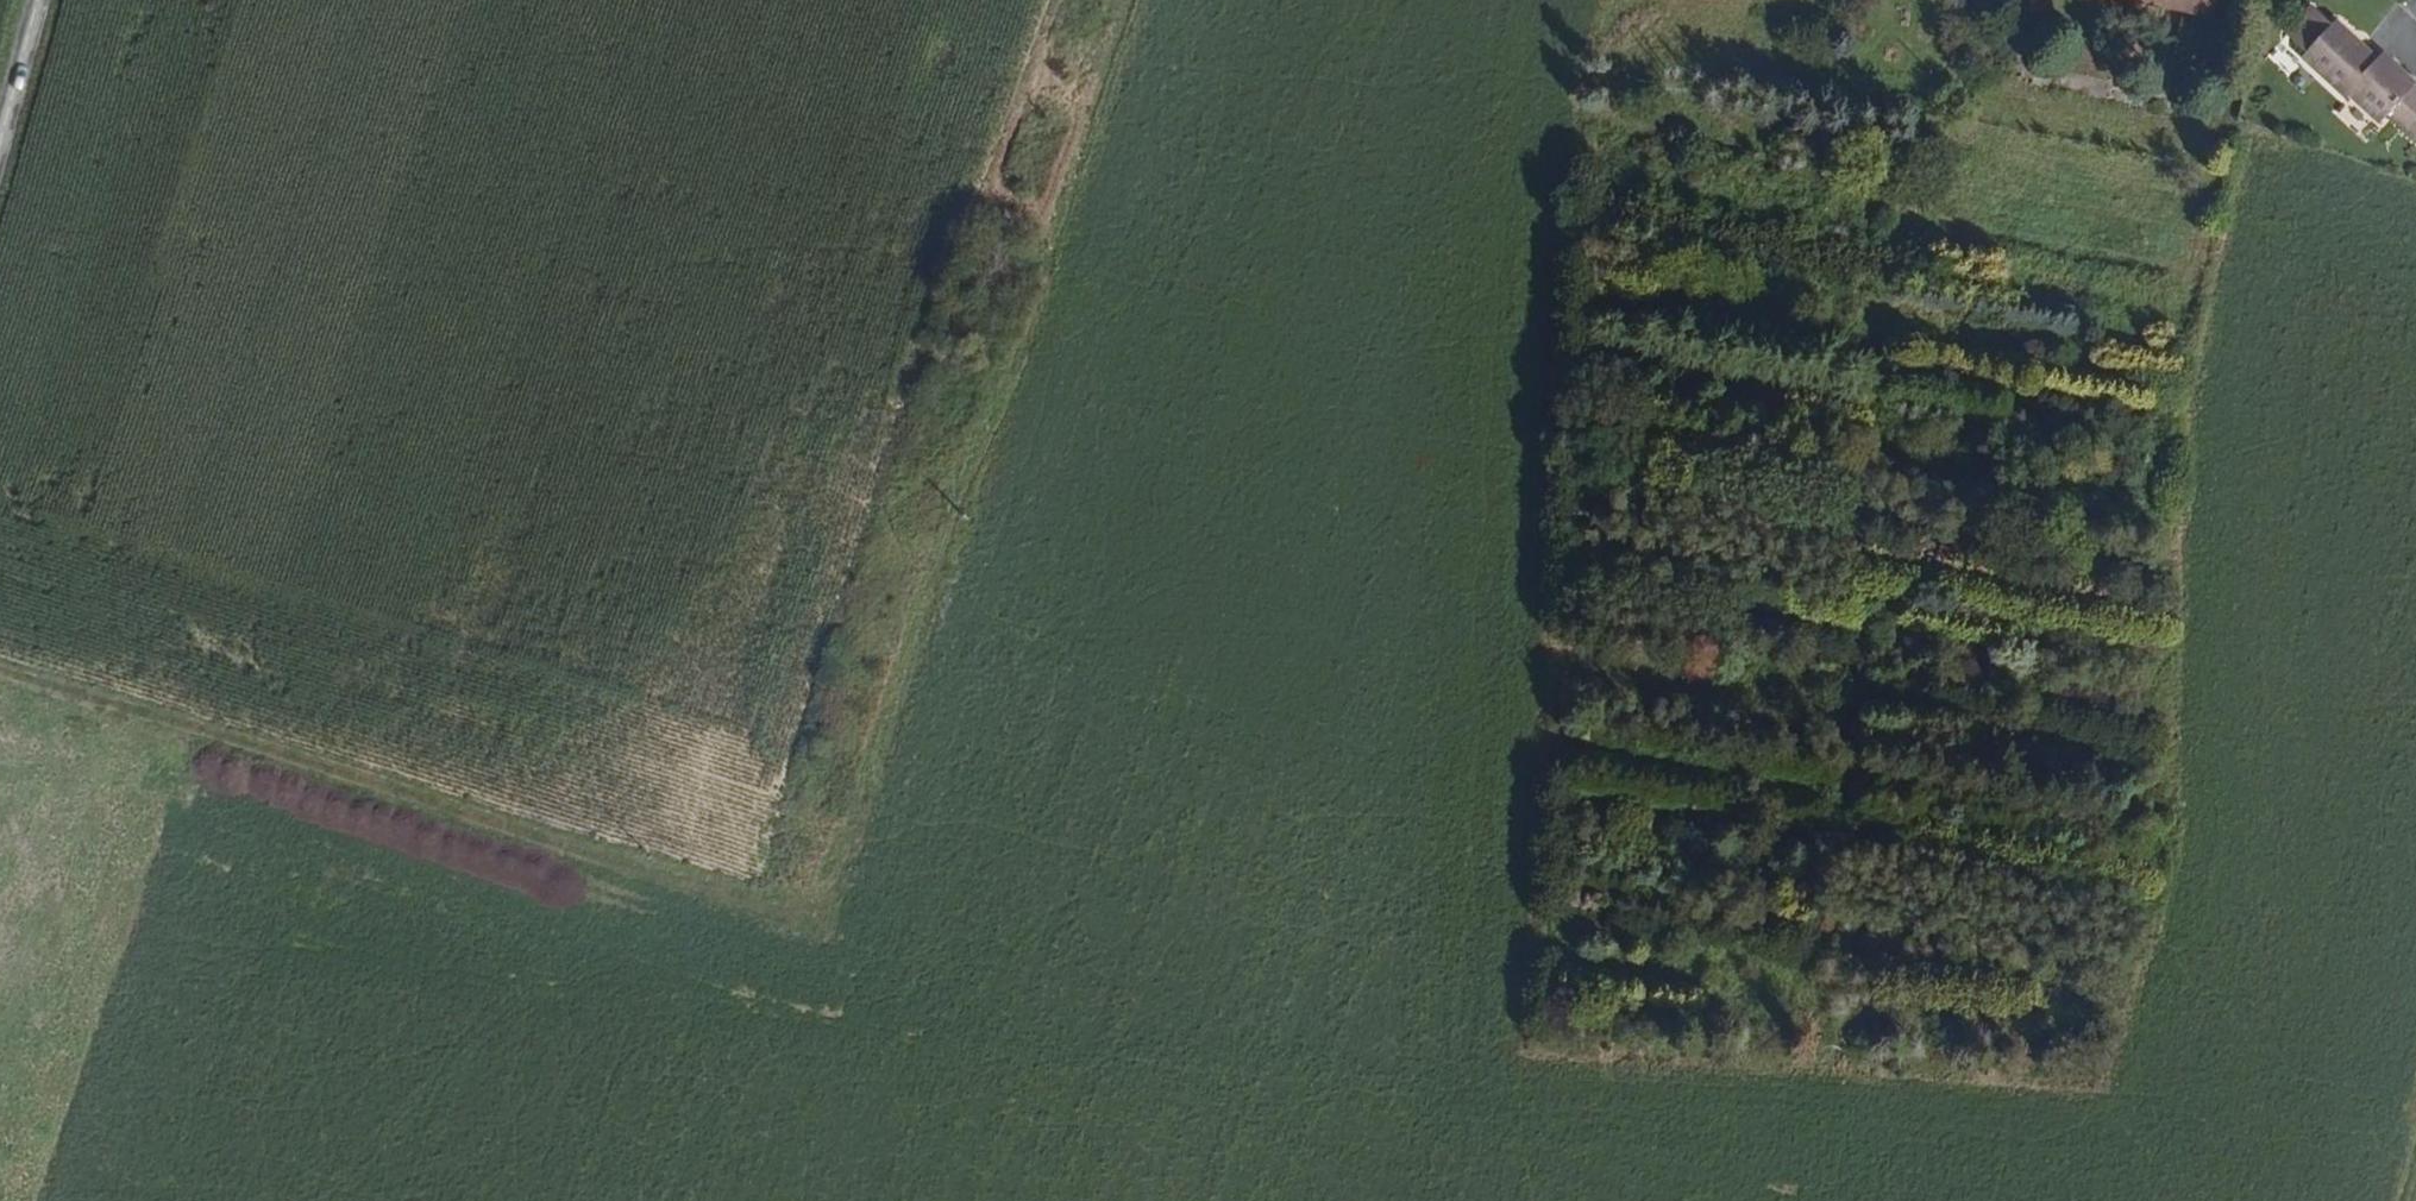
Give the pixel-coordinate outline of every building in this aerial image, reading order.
[(2415,90),(2415,84),(2389,59),(2383,66),(2335,23),(2332,27),(2313,11),(2287,40),(2304,57),(2299,62),(2345,103),(2348,100),(2381,129),(2389,120),(2415,144),(2415,91),(2415,90)]
